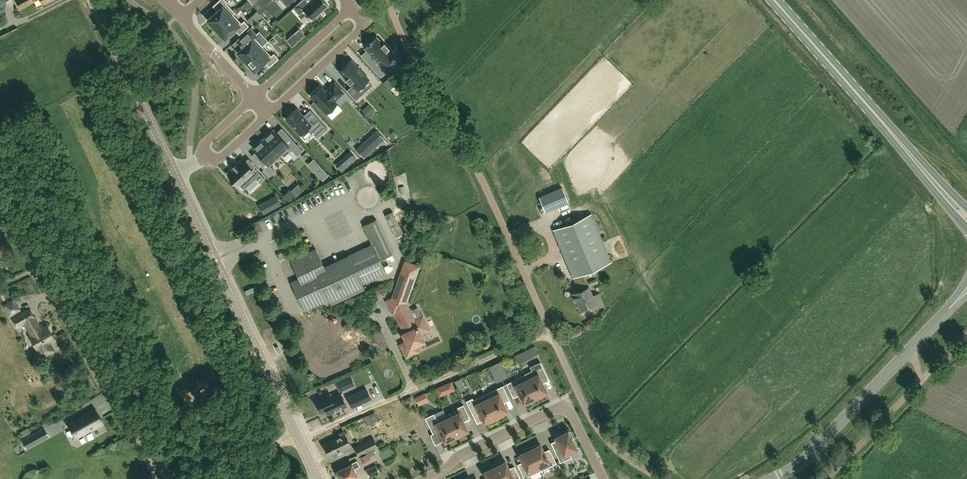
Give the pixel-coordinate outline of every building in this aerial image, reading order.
[(233,14),(235,12),(226,3),(227,2),(225,0),(219,0),(213,6),(217,10),(207,19),(216,29),(233,14)] [(253,5),(259,13),(265,7),(259,0),(253,5)] [(324,0),(312,0),(307,5),(302,0),(293,8),(299,15),(304,10),(312,20),(328,5),(324,0)] [(0,9),(0,15),(10,12),(8,6),(0,9)] [(225,39),(235,29),(239,34),(249,25),(244,20),(241,23),(233,14),(216,29),(218,31),(216,32),(222,38),(223,36),(225,39)] [(250,27),(236,41),(242,47),(238,50),(237,52),(246,61),(263,46),(254,37),(257,34),(252,29),(250,27)] [(277,33),(274,36),(279,42),(283,39),(277,33)] [(292,35),(286,40),(292,47),(298,41),(292,35)] [(373,56),(367,62),(381,76),(387,70),(383,66),(394,56),(388,49),(389,48),(384,42),(383,44),(377,37),(365,48),(367,50),(373,56)] [(263,46),(246,61),(248,63),(246,64),(251,70),(253,69),(255,71),(265,62),(269,67),(278,58),(274,53),(271,55),(263,46)] [(342,68),(339,71),(352,85),(346,90),(355,100),(361,94),(357,90),(361,86),(363,85),(363,84),(368,80),(369,79),(351,60),(345,65),(342,68)] [(383,83),(389,90),(395,85),(388,78),(383,83)] [(321,86),(310,96),(326,113),(337,104),(334,101),(343,92),(334,83),(325,91),(321,86)] [(297,108),(286,119),(300,135),(308,128),(313,134),(317,138),(328,129),(313,113),(306,119),(303,116),(297,108)] [(280,157),(287,149),(289,151),(291,150),(297,156),(303,150),(285,132),(280,136),(274,129),(264,139),(280,157)] [(376,131),(357,149),(365,158),(384,140),(376,131)] [(270,165),(280,157),(264,139),(253,148),(260,155),(255,159),(270,175),(275,171),(270,165)] [(350,152),(342,160),(347,166),(356,158),(350,152)] [(243,161),(238,165),(236,164),(232,168),(233,169),(228,174),(233,179),(232,180),(234,181),(239,186),(240,185),(244,190),(256,178),(260,183),(265,179),(254,167),(251,169),(249,167),(248,165),(247,166),(243,161)] [(328,174),(323,169),(317,174),(323,179),(328,174)] [(562,188),(540,197),(546,211),(568,202),(562,188)] [(289,190),(283,195),(289,201),(295,196),(289,190)] [(277,197),(259,207),(264,215),(282,205),(277,197)] [(395,236),(403,233),(393,211),(385,215),(395,236)] [(587,285),(582,273),(611,261),(591,213),(553,230),(578,289),(571,292),(575,303),(577,302),(580,310),(596,303),(588,285),(587,285)] [(386,272),(380,258),(391,253),(376,219),(363,224),(372,244),(324,266),(316,248),(290,260),(299,278),(291,281),(304,310),(329,299),(331,304),(364,289),(362,283),(386,272)] [(414,320),(406,302),(418,266),(405,262),(393,298),(387,300),(393,313),(395,312),(405,332),(403,333),(407,341),(401,344),(406,356),(418,350),(415,344),(424,341),(420,333),(428,329),(422,317),(414,320)] [(53,350),(49,344),(55,340),(46,325),(41,328),(39,325),(38,325),(33,317),(35,317),(30,308),(12,318),(17,327),(24,322),(31,334),(29,334),(38,350),(39,350),(42,356),(53,350)] [(532,370),(524,374),(524,375),(536,399),(544,396),(543,394),(547,392),(543,383),(542,381),(548,378),(542,366),(540,362),(530,367),(532,370)] [(524,375),(506,383),(512,395),(518,392),(524,403),(528,401),(529,403),(536,399),(524,375)] [(465,380),(458,384),(465,396),(471,393),(465,380)] [(485,394),(497,419),(504,415),(503,413),(507,411),(502,400),(508,397),(503,385),(485,394)] [(352,406),(370,398),(366,388),(348,396),(352,406)] [(341,393),(332,397),(330,393),(315,400),(320,412),(326,409),(328,414),(346,405),(341,393)] [(478,409),(484,422),(489,420),(490,422),(497,419),(485,394),(473,399),(472,398),(466,401),(472,412),(478,409)] [(447,415),(446,415),(457,438),(465,434),(463,432),(468,430),(463,419),(469,416),(463,404),(457,407),(458,410),(447,415)] [(80,434),(104,421),(96,407),(73,420),(80,434)] [(367,424),(378,420),(374,412),(363,417),(367,424)] [(457,438),(446,415),(437,420),(434,413),(425,417),(433,433),(439,430),(444,441),(449,439),(450,441),(457,438)] [(65,424),(60,427),(64,437),(69,435),(65,424)] [(48,435),(44,428),(37,432),(38,433),(32,437),(35,442),(48,435)] [(343,452),(352,448),(344,430),(335,435),(336,437),(323,444),(329,456),(342,450),(343,452)] [(568,432),(568,431),(563,433),(562,431),(556,435),(556,436),(555,437),(560,447),(554,449),(560,462),(571,457),(572,459),(580,455),(571,438),(573,438),(570,431),(568,432)] [(358,455),(377,446),(373,437),(354,447),(358,455)] [(535,444),(529,447),(540,470),(556,463),(551,451),(545,454),(540,444),(536,446),(535,444)] [(524,478),(540,470),(529,447),(523,450),(523,452),(519,454),(524,464),(519,467),(524,478)] [(361,462),(370,458),(369,457),(375,454),(373,449),(367,452),(367,453),(359,456),(361,462)] [(357,474),(354,468),(360,466),(357,460),(336,470),(340,478),(348,478),(357,474)] [(516,468),(510,471),(505,461),(501,463),(500,461),(494,464),(501,478),(521,478),(516,468)] [(369,476),(376,473),(379,471),(379,470),(376,464),(366,470),(369,476)] [(488,467),(489,469),(484,471),(488,478),(501,478),(494,464),(488,467)]
